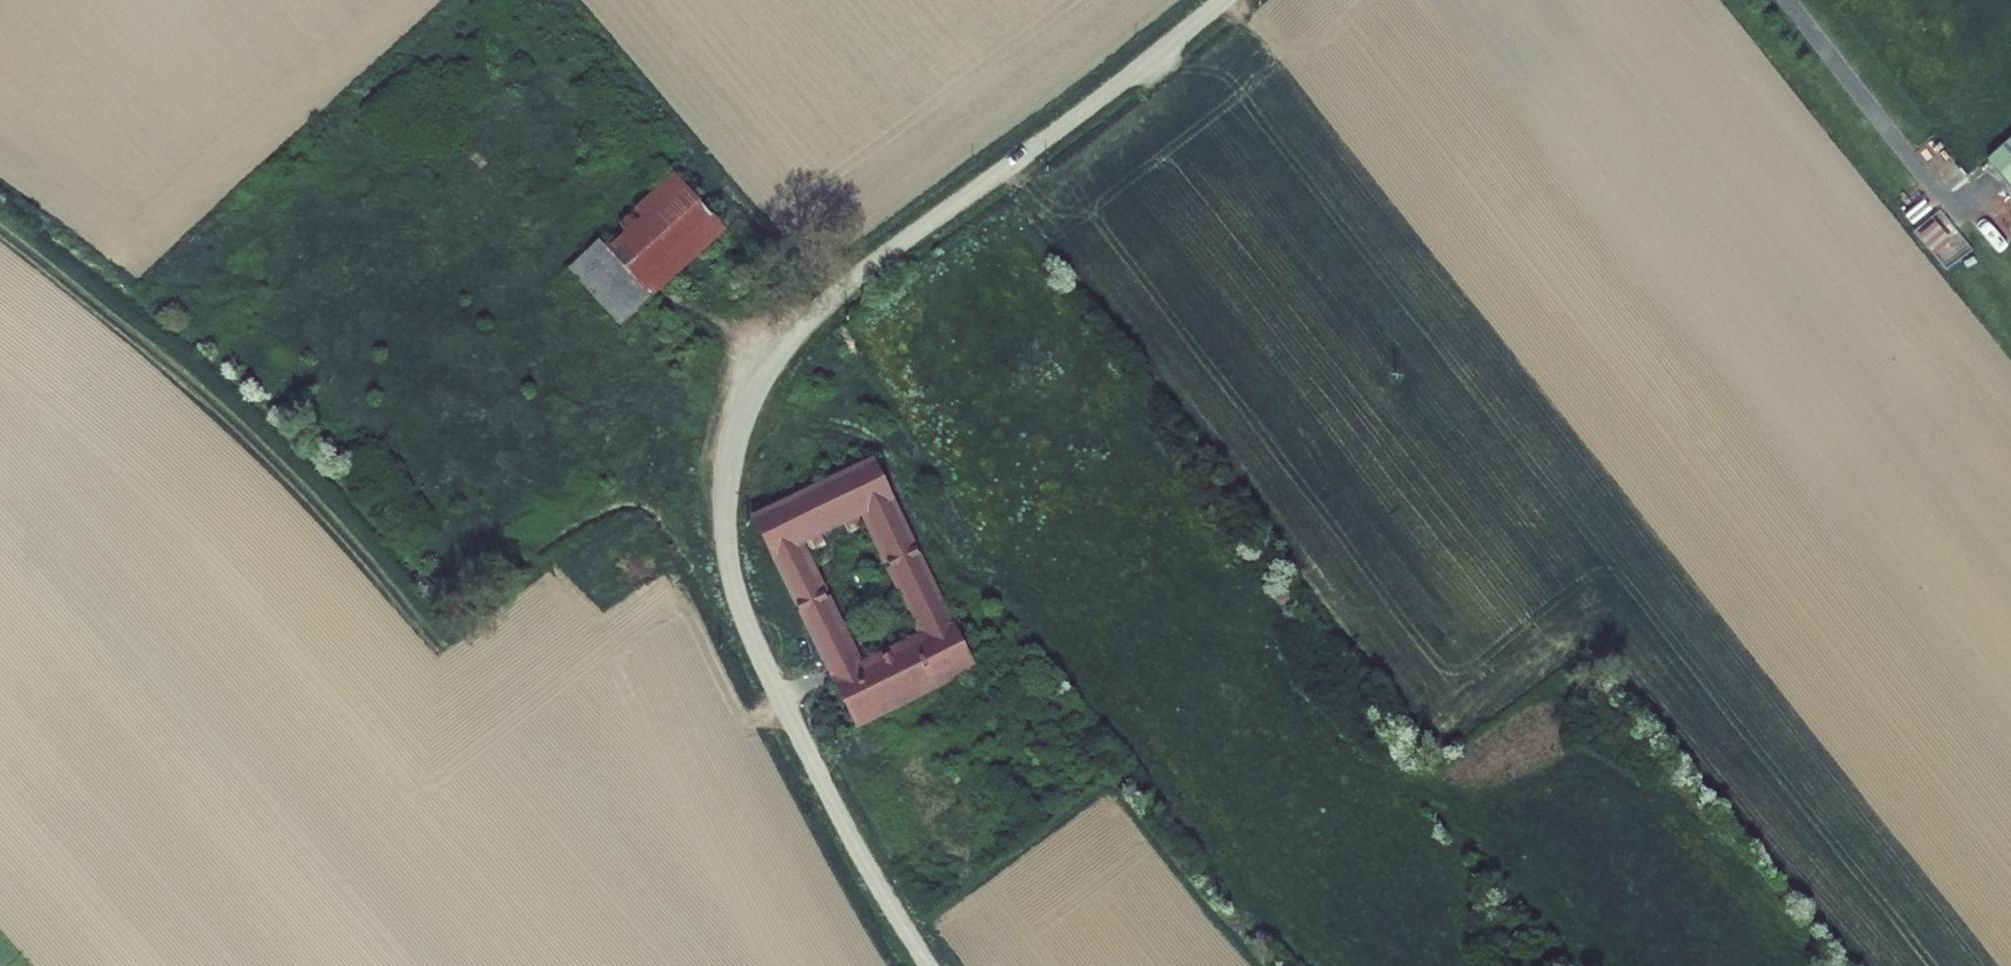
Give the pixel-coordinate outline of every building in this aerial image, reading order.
[(1981,157),(2006,190),(2010,186),(2010,135),(1981,157)] [(634,321),(724,241),(674,182),(584,261),(634,321)] [(607,345),(634,321),(584,261),(555,286),(607,345)] [(871,726),(990,669),(966,625),(937,640),(878,671),(816,553),(875,524),(921,610),(950,595),(882,471),(768,526),(871,726)] [(937,640),(966,625),(950,595),(921,610),(937,640)]
